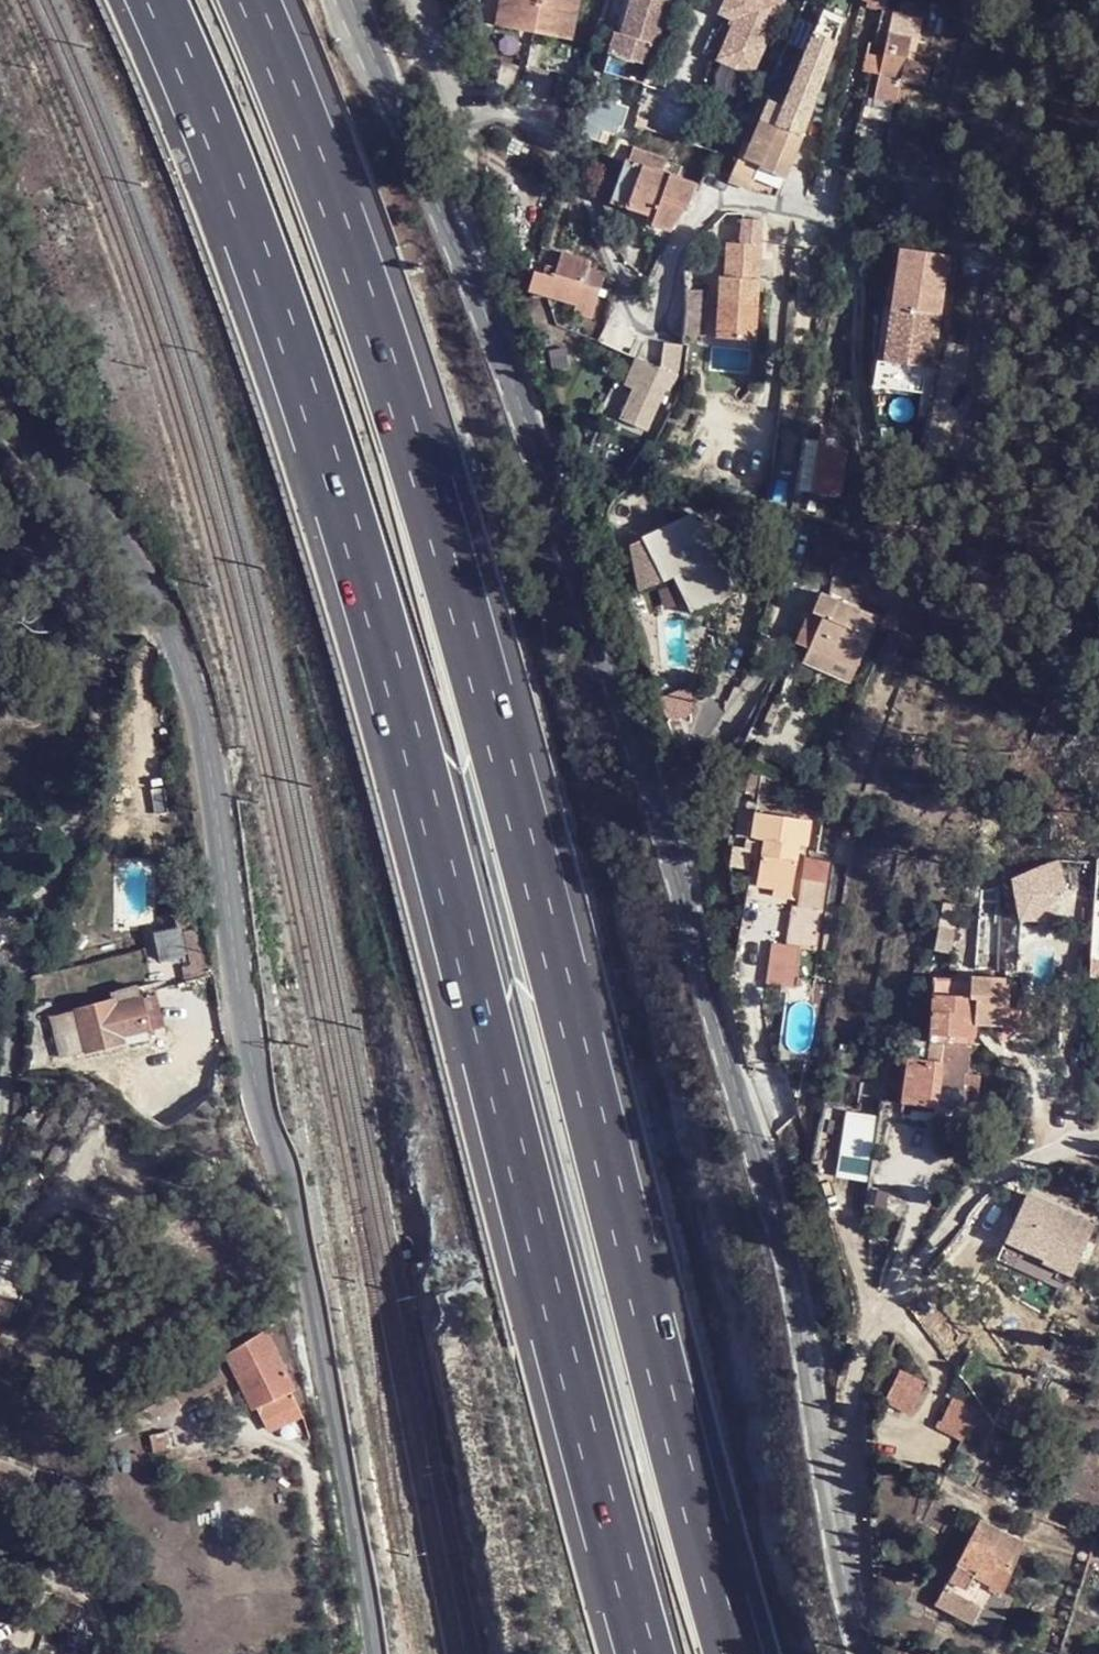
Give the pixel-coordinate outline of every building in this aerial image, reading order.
[(498,12),(536,18),(539,0),(500,0),(498,12)] [(536,18),(574,24),(578,0),(539,0),(536,18)] [(665,22),(623,9),(612,43),(635,50),(637,44),(656,50),(665,22)] [(895,82),(923,88),(928,66),(904,62),(915,18),(882,10),(877,30),(887,32),(873,98),(890,103),(895,82)] [(536,18),(498,12),(495,27),(533,33),(536,18)] [(574,24),(536,18),(533,33),(571,40),(574,24)] [(665,22),(656,50),(654,57),(669,62),(667,67),(698,77),(707,49),(723,54),(727,42),(665,22)] [(786,99),(781,112),(806,122),(811,109),(786,99)] [(745,159),(740,156),(730,181),(750,189),(754,179),(778,188),(806,122),(781,112),(766,107),(745,159)] [(696,185),(626,162),(612,203),(650,216),(677,226),(687,212),(696,185)] [(677,226),(650,216),(647,224),(672,233),(677,226)] [(729,292),(760,295),(768,219),(729,216),(725,265),(732,265),(729,292)] [(917,364),(932,367),(944,274),(946,254),(913,250),(910,270),(897,269),(896,276),(889,275),(885,304),(893,306),(887,355),(917,359),(917,364)] [(575,312),(590,317),(599,289),(606,272),(588,267),(590,261),(564,253),(550,294),(578,303),(575,312)] [(705,288),(687,286),(682,332),(700,333),(705,288)] [(622,418),(649,430),(672,371),(677,373),(682,344),(663,342),(659,367),(643,361),(636,358),(625,386),(633,389),(622,418)] [(796,491),(841,498),(847,452),(816,446),(817,441),(803,439),(796,491)] [(691,612),(731,592),(712,554),(707,557),(689,517),(649,537),(630,546),(637,588),(668,576),(672,574),(691,612)] [(807,649),(858,670),(879,619),(820,595),(812,614),(820,618),(807,649)] [(801,662),(852,683),(858,670),(807,649),(801,662)] [(757,884),(775,887),(791,892),(797,844),(807,845),(810,822),(753,815),(750,838),(763,840),(757,884)] [(776,935),(770,977),(802,981),(809,940),(819,941),(825,903),(796,899),(790,937),(776,935)] [(976,971),(975,996),(930,995),(926,1063),(902,1062),(900,1105),(935,1106),(959,1106),(976,1108),(977,1075),(965,1074),(967,1044),(972,1044),(973,1020),(1006,1022),(1007,984),(1002,983),(1002,973),(976,971)] [(117,1003),(59,1021),(70,1063),(128,1044),(129,1047),(155,1040),(145,1000),(119,1008),(117,1003)] [(167,1056),(198,1046),(194,1030),(163,1038),(167,1056)] [(1094,1227),(1025,1197),(997,1262),(1065,1292),(1094,1227)] [(292,1388),(264,1335),(226,1359),(250,1409),(254,1407),(263,1423),(297,1406),(289,1391),(292,1388)] [(897,1372),(881,1404),(910,1418),(926,1386),(897,1372)] [(197,1399),(213,1390),(208,1379),(191,1388),(197,1399)] [(991,1419),(956,1401),(940,1433),(975,1450),(991,1419)] [(943,1587),(979,1606),(996,1615),(1006,1597),(994,1591),(1019,1544),(978,1521),(943,1587)] [(979,1606),(943,1587),(935,1604),(970,1623),(979,1606)]
